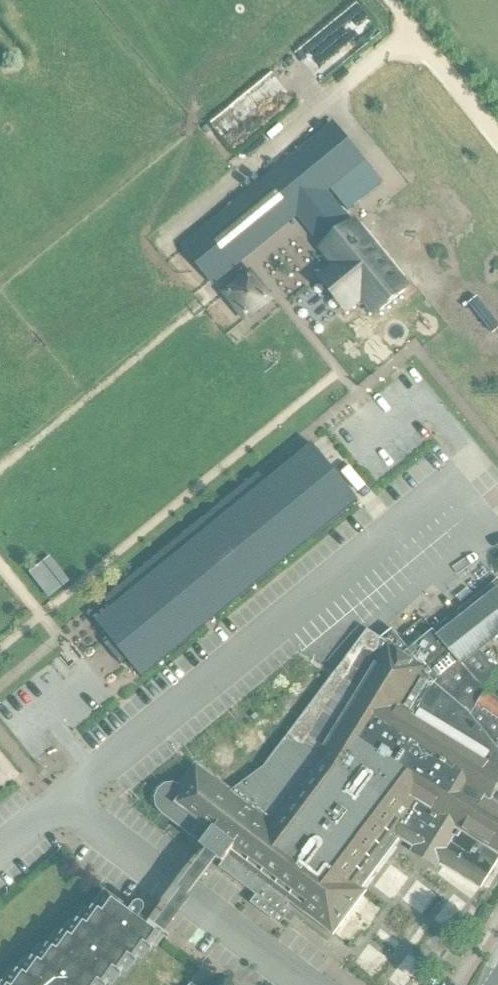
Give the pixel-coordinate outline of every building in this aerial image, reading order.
[(334,123),(180,248),(212,286),(297,217),(323,249),(335,267),(320,279),(345,311),(361,298),(375,315),(407,289),(354,224),(353,225),(327,193),(327,192),(345,213),(382,183),(364,161),(334,123)] [(250,274),(224,295),(245,321),(271,299),(250,274)] [(111,610),(96,622),(111,641),(106,646),(121,664),(126,659),(142,678),(357,502),(312,446),(266,483),(111,610)] [(214,822),(231,842),(235,846),(242,840),(325,939),(354,914),(349,908),(357,902),(364,910),(433,851),(460,868),(480,835),(472,830),(497,789),(497,623),(436,550),(383,594),(377,587),(347,612),(401,678),(393,685),(386,677),(313,739),(320,747),(311,754),(256,689),(226,714),(232,722),(180,766),(218,810),(210,817),(214,822)] [(138,915),(139,914),(140,912),(140,910),(139,909),(139,907),(138,907),(137,906),(135,905),(134,905),(132,905),(131,906),(129,908),(126,911),(99,891),(98,893),(98,892),(86,908),(82,905),(71,921),(67,918),(56,933),(52,931),(40,946),(36,943),(25,959),(21,956),(10,972),(6,969),(0,977),(0,984),(112,984),(118,978),(122,981),(133,965),(137,968),(149,952),(153,955),(163,941),(164,941),(165,940),(153,932),(136,918),(138,915)] [(190,963),(183,973),(193,980),(200,970),(190,963)]
